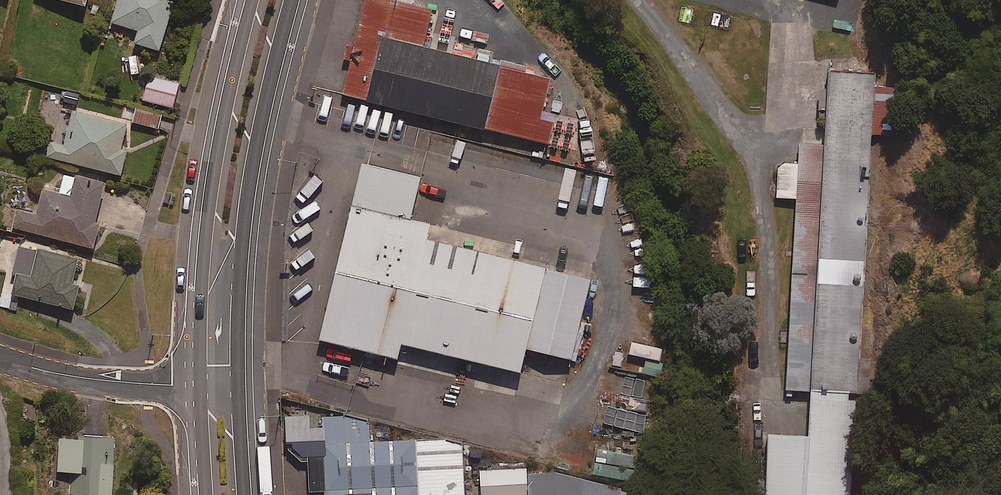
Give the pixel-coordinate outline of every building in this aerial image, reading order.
[(112,22),(139,30),(135,42),(159,49),(174,0),(118,0),(112,22)] [(391,0),(372,0),(351,91),(541,135),(555,75),(432,46),(441,12),(391,0)] [(168,81),(139,73),(132,98),(162,106),(168,81)] [(864,80),(798,76),(782,385),(847,389),(864,80)] [(110,122),(57,108),(48,143),(34,140),(30,154),(104,173),(110,150),(103,148),(110,122)] [(162,114),(139,109),(136,123),(158,128),(162,114)] [(427,174),(361,158),(318,337),(400,354),(403,339),(522,368),(549,261),(434,234),(438,220),(417,215),(427,174)] [(51,172),(46,191),(21,192),(15,217),(0,213),(0,233),(71,251),(79,231),(83,214),(94,182),(51,172)] [(4,241),(0,258),(0,291),(58,304),(63,280),(57,279),(62,254),(4,241)] [(601,273),(549,261),(530,344),(582,357),(601,273)] [(802,391),(799,436),(760,434),(757,494),(857,494),(862,394),(802,391)] [(325,493),(325,494),(467,494),(464,437),(369,442),(368,421),(346,415),(322,416),(323,426),(312,426),(311,414),(284,415),(285,445),(292,445),(292,448),(302,457),(308,456),(309,494),(325,493)] [(59,435),(58,471),(73,472),(72,494),(87,494),(113,494),(114,436),(59,435)] [(479,471),(480,494),(527,494),(526,469),(479,471)] [(527,473),(529,494),(621,494),(621,489),(555,472),(527,473)]
